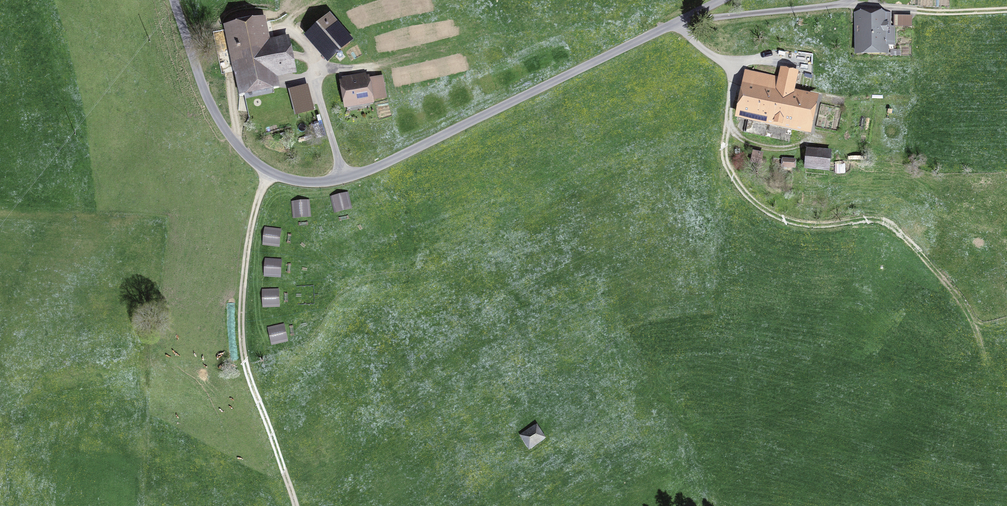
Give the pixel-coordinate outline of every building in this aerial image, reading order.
[(856,37),(861,37),(861,50),(887,50),(886,13),(856,13),(856,37)] [(897,28),(912,28),(912,15),(897,15),(897,28)] [(350,40),(330,17),(311,34),(331,56),(350,40)] [(222,73),(234,71),(239,92),(273,85),(270,70),(292,66),(286,39),(266,43),(261,21),(213,31),(222,73)] [(749,72),(739,118),(761,123),(762,117),(806,126),(811,101),(793,97),(796,82),(794,82),(796,74),(783,71),(781,79),(749,72)] [(384,97),(381,77),(363,80),(362,75),(349,78),(350,83),(344,84),(347,104),(384,97)] [(303,109),(292,113),(295,121),(306,117),(303,109)] [(807,167),(829,169),(831,151),(808,149),(807,167)] [(762,160),(760,159),(761,153),(753,152),(751,162),(761,164),(762,160)] [(536,427),(522,436),(529,446),(543,437),(536,427)]
